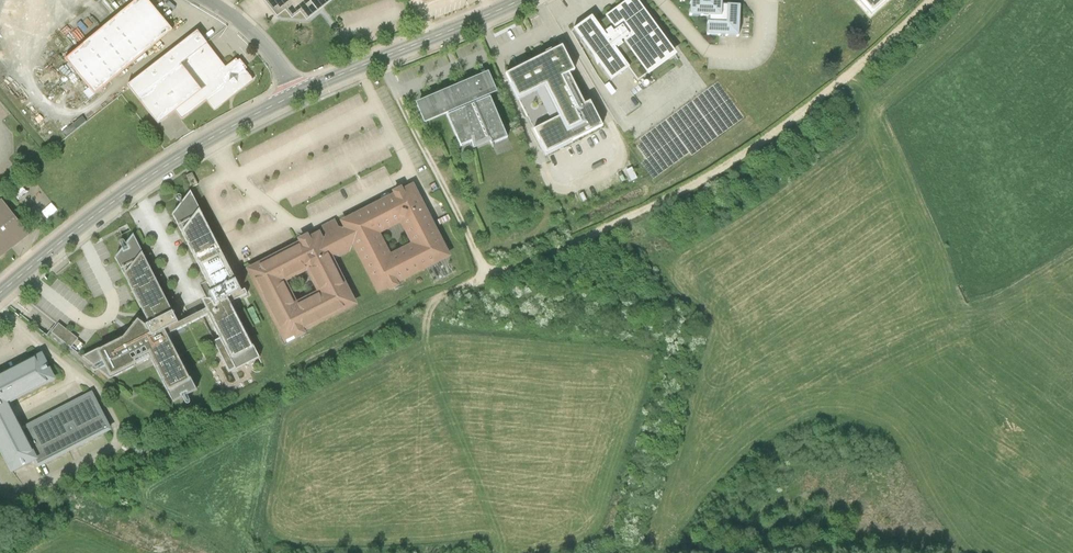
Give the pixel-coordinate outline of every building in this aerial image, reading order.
[(65,61),(95,96),(173,30),(147,0),(136,0),(65,61)] [(279,17),(288,10),(294,18),(302,12),(308,19),(333,0),(266,0),(279,17)] [(722,0),(690,0),(690,16),(708,17),(707,35),(738,37),(740,6),(722,5),(722,0)] [(870,18),(890,0),(854,0),(870,18)] [(593,19),(574,32),(611,84),(629,71),(638,83),(674,57),(634,1),(604,22),(612,33),(606,37),(593,19)] [(127,85),(136,97),(137,99),(208,44),(198,30),(127,85)] [(208,44),(137,99),(158,125),(176,111),(183,119),(208,100),(214,109),(251,81),(242,70),(244,68),(240,64),(238,65),(235,62),(227,68),(208,44)] [(538,58),(506,74),(547,157),(605,129),(591,101),(585,104),(570,74),(576,71),(563,46),(538,58)] [(458,89),(417,107),(425,125),(448,115),(461,147),(472,143),(473,144),(474,148),(489,141),(491,146),(509,138),(491,95),(497,92),(490,75),(458,89)] [(62,134),(66,139),(87,122),(82,117),(62,134)] [(193,173),(186,176),(192,188),(199,185),(193,173)] [(28,188),(37,200),(44,194),(35,182),(28,188)] [(414,184),(342,221),(348,233),(353,243),(378,294),(450,258),(414,184)] [(19,202),(30,194),(26,189),(15,197),(19,202)] [(245,291),(241,292),(190,193),(171,220),(207,294),(196,299),(201,309),(193,312),(183,317),(187,326),(208,316),(220,338),(215,341),(233,374),(261,361),(229,303),(247,295),(245,291)] [(0,200),(0,258),(30,235),(1,199),(0,200)] [(327,230),(324,245),(329,255),(332,254),(339,256),(348,251),(350,244),(353,243),(348,233),(335,226),(331,228),(327,230)] [(283,344),(355,306),(318,233),(246,271),(283,344)] [(187,326),(183,317),(179,320),(133,236),(127,245),(125,241),(122,240),(120,241),(120,244),(123,250),(116,260),(148,322),(145,323),(140,321),(131,333),(125,340),(85,360),(94,367),(92,368),(92,370),(94,372),(96,372),(98,370),(110,380),(137,366),(135,364),(151,356),(173,403),(199,391),(169,335),(187,326)] [(14,475),(37,463),(40,467),(105,434),(115,429),(96,390),(86,395),(23,427),(11,403),(51,383),(58,379),(45,354),(0,376),(0,447),(14,475)]
